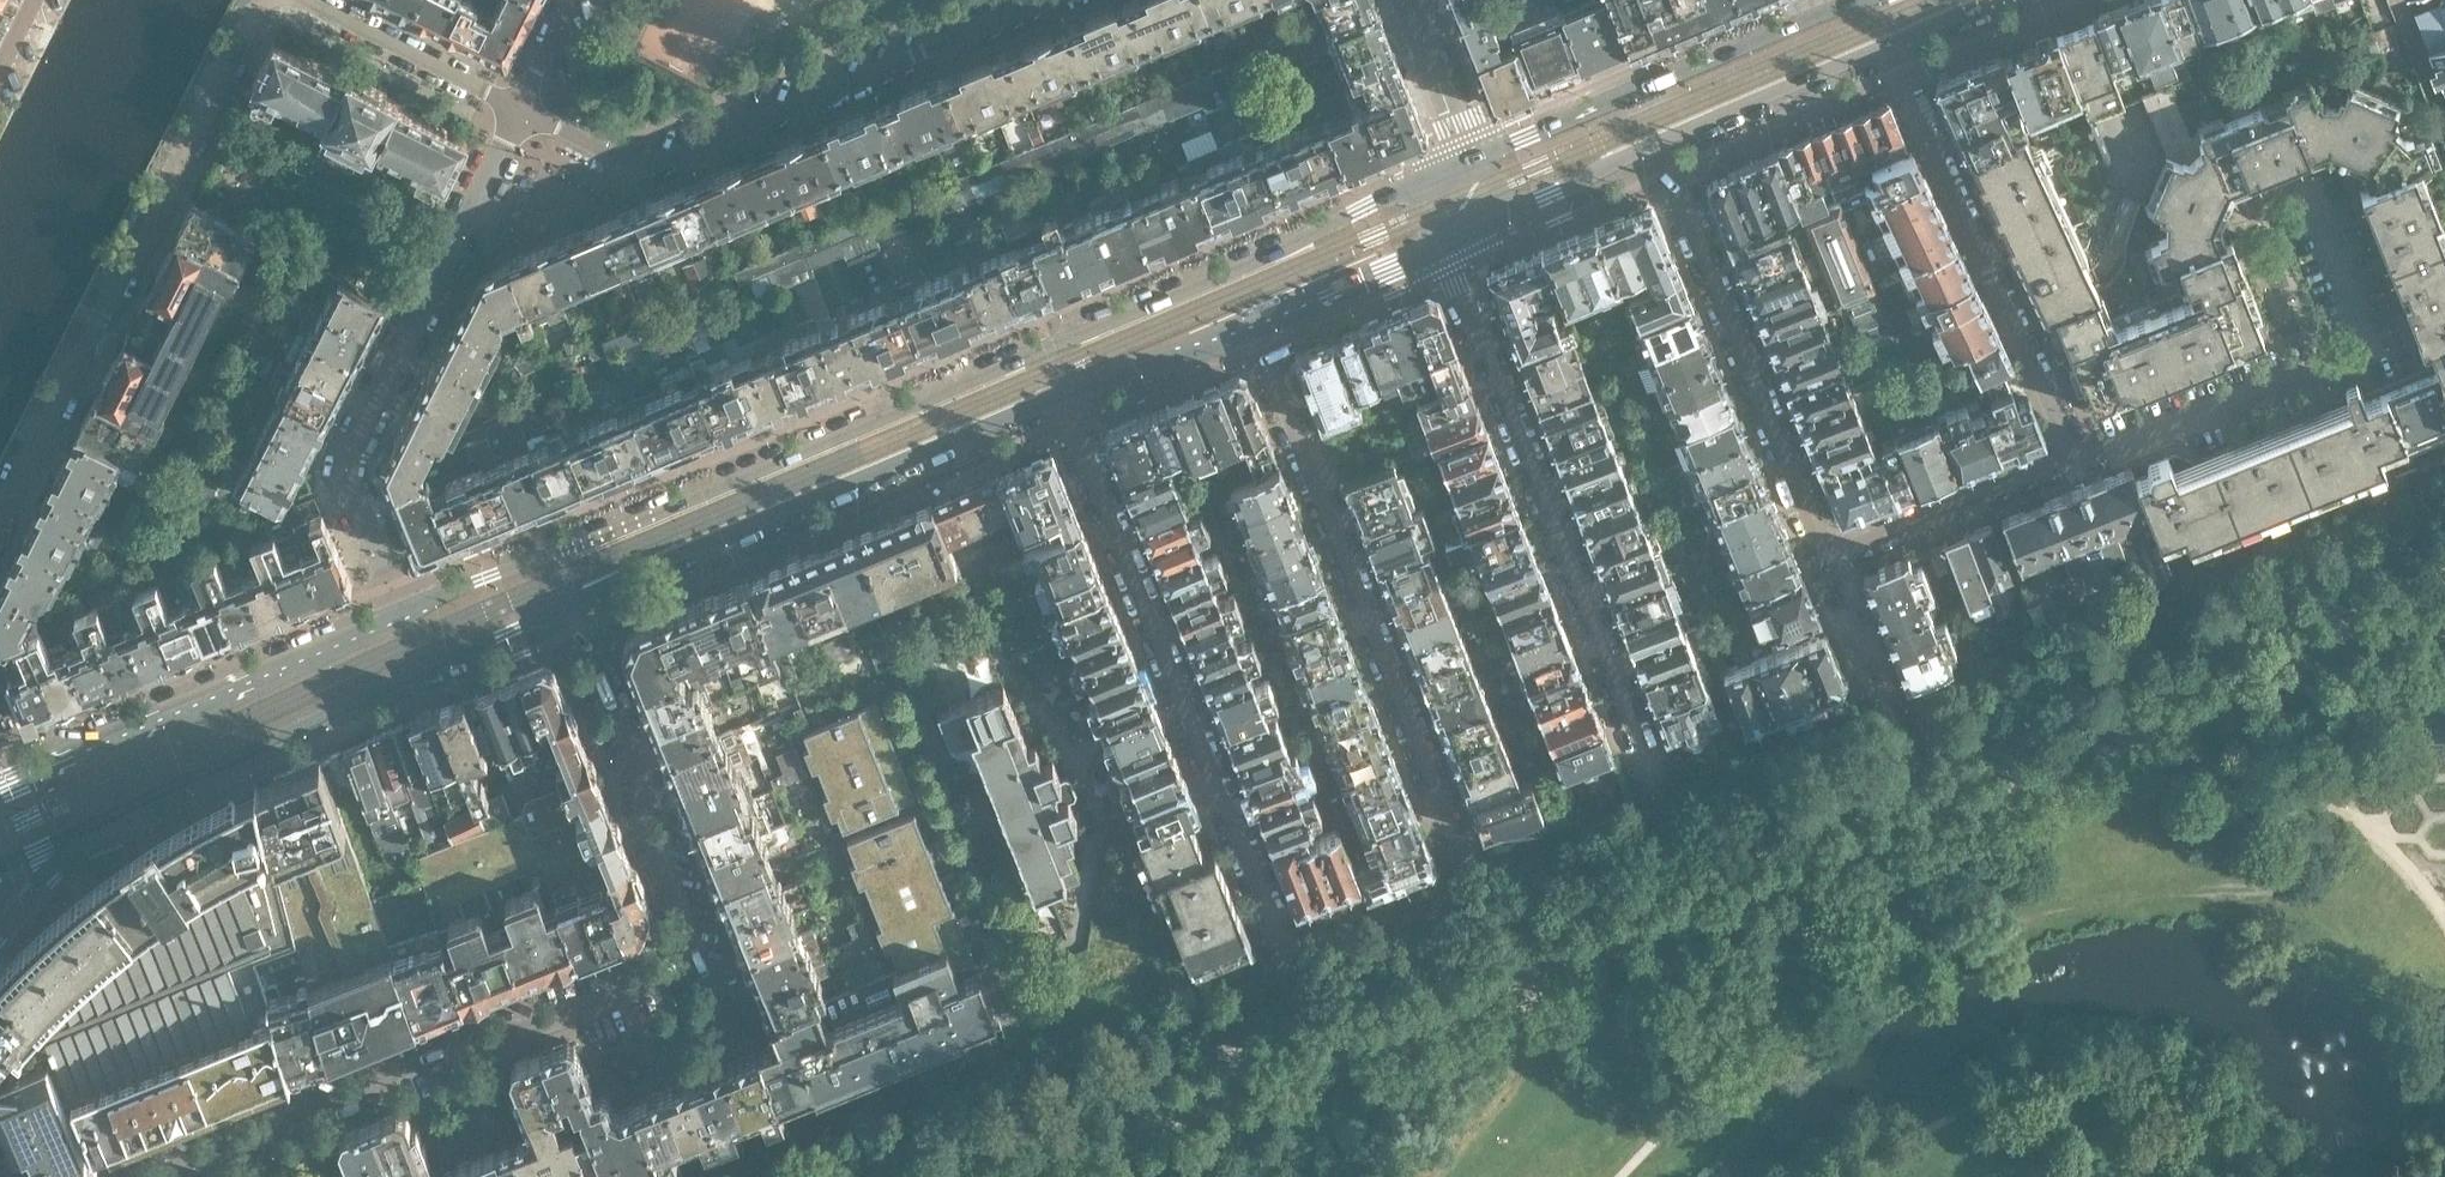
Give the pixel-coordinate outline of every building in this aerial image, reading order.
[(419,0),(387,0),(412,13),(419,0)] [(457,0),(419,0),(412,13),(442,28),(457,0)] [(493,16),(473,6),(476,0),(457,0),(442,28),(478,46),(493,16)] [(537,0),(501,0),(493,16),(478,46),(502,58),(502,57),(508,55),(509,55),(537,0)] [(1131,0),(1127,0),(1099,12),(1119,58),(1136,51),(1134,45),(1147,39),(1131,0)] [(1167,0),(1131,0),(1147,39),(1161,33),(1164,39),(1181,32),(1167,0)] [(1204,0),(1167,0),(1181,32),(1198,25),(1195,19),(1209,13),(1204,0)] [(1240,0),(1204,0),(1209,13),(1223,7),(1225,13),(1243,6),(1240,0)] [(1373,0),(1319,0),(1323,12),(1330,9),(1335,21),(1375,5),(1373,0)] [(1454,9),(1476,0),(1450,0),(1454,9)] [(1507,15),(1494,20),(1487,0),(1476,0),(1454,9),(1473,58),(1517,41),(1507,15)] [(1557,0),(1545,0),(1507,15),(1517,41),(1473,58),(1490,101),(1498,105),(1536,89),(1535,88),(1586,68),(1557,0)] [(1609,0),(1557,0),(1586,68),(1590,66),(1585,55),(1606,46),(1610,57),(1629,49),(1609,0)] [(1642,0),(1609,0),(1629,49),(1657,38),(1642,0)] [(1674,0),(1642,0),(1657,38),(1685,26),(1674,0)] [(1707,0),(1674,0),(1685,26),(1713,14),(1707,0)] [(1739,0),(1707,0),(1713,14),(1740,3),(1739,0)] [(2136,0),(2134,0),(2112,9),(2134,66),(2148,60),(2154,74),(2163,70),(2136,0)] [(2208,0),(2136,0),(2163,70),(2173,66),(2167,52),(2181,47),(2194,42),(2201,39),(2207,55),(2215,52),(2207,31),(2218,26),(2208,0)] [(2249,0),(2208,0),(2218,26),(2254,13),(2249,0)] [(2279,0),(2249,0),(2254,13),(2280,3),(2279,0)] [(2312,5),(2311,0),(2291,0),(2296,13),(2313,7),(2312,5)] [(2439,6),(2416,15),(2430,51),(2429,51),(2444,92),(2444,4),(2439,6)] [(1375,5),(1335,21),(1331,22),(1346,59),(1389,42),(1375,5)] [(1298,20),(1293,8),(1282,12),(1287,25),(1298,20)] [(2134,66),(2112,9),(2092,17),(2092,18),(2074,25),(2063,29),(2056,32),(2030,43),(2052,101),(2078,91),(2077,89),(2093,82),(2113,75),(2113,74),(2134,66)] [(1119,58),(1099,12),(1068,25),(1085,65),(1099,60),(1102,66),(1119,58)] [(1304,33),(1298,20),(1287,25),(1292,38),(1304,33)] [(1085,65),(1068,25),(1037,38),(1057,85),(1074,77),(1072,71),(1085,65)] [(1057,85),(1037,38),(1006,50),(1023,92),(1037,86),(1040,92),(1057,85)] [(1296,48),(1292,38),(1261,51),(1266,61),(1296,48)] [(435,122),(396,103),(398,99),(385,92),(387,88),(363,75),(362,77),(361,79),(347,73),(345,77),(274,41),(253,84),(323,120),(321,124),(329,127),(326,133),(327,133),(317,152),(352,170),(362,151),(363,152),(366,146),(373,150),(375,146),(445,182),(467,138),(443,126),(435,122)] [(1406,84),(1389,42),(1346,59),(1352,74),(1362,70),(1366,81),(1385,90),(1386,92),(1406,84)] [(2052,101),(2030,43),(2004,54),(2015,82),(2026,111),(2052,101)] [(1303,64),(1300,58),(1296,48),(1266,61),(1263,62),(1270,78),(1303,64)] [(1023,92),(1006,50),(975,63),(995,111),(1012,103),(1010,97),(1023,92)] [(1235,74),(1263,62),(1266,61),(1261,51),(1230,64),(1235,74)] [(1322,69),(1311,53),(1300,58),(1303,64),(1308,75),(1322,69)] [(2015,82),(2004,54),(1980,64),(1992,91),(2005,86),(2015,82)] [(1270,78),(1263,62),(1235,74),(1230,76),(1237,92),(1270,78)] [(995,111),(975,63),(944,76),(962,118),(975,112),(978,118),(995,111)] [(1204,87),(1230,76),(1235,74),(1230,64),(1199,77),(1204,87)] [(2011,103),(2009,96),(2005,86),(1992,91),(1980,64),(1957,74),(1980,130),(2002,119),(2002,118),(1998,107),(2011,103)] [(1980,130),(1957,74),(1937,82),(1934,89),(1959,139),(1980,130)] [(962,118),(944,76),(913,89),(933,137),(950,130),(948,124),(962,118)] [(1230,76),(1204,87),(1197,90),(1203,106),(1237,92),(1230,76)] [(1173,100),(1197,90),(1204,87),(1199,77),(1169,90),(1173,100)] [(2307,156),(2285,102),(2263,111),(2260,105),(2250,109),(2239,81),(2219,89),(2233,117),(2228,119),(2190,134),(2196,148),(2188,165),(2210,175),(2212,173),(2226,188),(2243,181),(2248,179),(2251,177),(2261,173),(2261,174),(2307,156)] [(1424,128),(1406,84),(1386,92),(1385,90),(1363,99),(1385,152),(1420,137),(1421,138),(1425,129),(1424,128)] [(2175,97),(2171,86),(2170,85),(2141,96),(2146,108),(2175,97)] [(2347,156),(2372,97),(2347,86),(2343,96),(2339,94),(2336,102),(2320,102),(2317,94),(2313,96),(2309,86),(2283,96),(2285,102),(2307,156),(2324,149),(2331,149),(2347,156)] [(933,137),(913,89),(882,102),(900,144),(913,138),(916,144),(933,137)] [(1142,113),(1164,103),(1173,100),(1169,90),(1138,103),(1142,113)] [(1197,90),(1173,100),(1164,103),(1170,120),(1203,106),(1197,90)] [(2180,109),(2179,105),(2175,97),(2146,108),(2151,121),(2180,109)] [(2433,160),(2423,134),(2413,138),(2412,134),(2404,137),(2393,127),(2397,118),(2393,117),(2397,107),(2372,97),(2347,156),(2363,162),(2367,167),(2373,183),(2374,183),(2419,165),(2419,166),(2433,160)] [(1385,152),(1363,99),(1352,104),(1355,112),(1328,124),(1346,168),(1385,152)] [(900,144),(882,102),(851,115),(871,163),(889,156),(886,150),(900,144)] [(1909,152),(1889,102),(1871,109),(1891,159),(1909,152)] [(1131,117),(1142,113),(1138,103),(1106,116),(1111,126),(1131,117)] [(1170,120),(1164,103),(1142,113),(1131,117),(1137,134),(1170,120)] [(1891,159),(1871,109),(1854,117),(1868,152),(1874,167),(1891,159)] [(2185,122),(2180,109),(2151,121),(2156,133),(2185,122)] [(2023,134),(2026,132),(2017,112),(2002,119),(1980,130),(1959,139),(1968,159),(2014,138),(2023,134)] [(871,163),(851,115),(820,128),(838,170),(852,164),(854,170),(871,163)] [(1098,131),(1111,126),(1106,116),(1075,129),(1080,139),(1098,131)] [(1137,134),(1131,117),(1111,126),(1098,131),(1105,147),(1137,134)] [(1868,152),(1854,117),(1837,124),(1857,174),(1867,170),(1861,155),(1868,152)] [(2190,134),(2185,122),(2156,133),(2161,145),(2190,134)] [(1346,168),(1328,124),(1314,129),(1311,123),(1292,131),(1313,182),(1346,168)] [(1858,176),(1857,174),(1837,124),(1812,135),(1826,170),(1833,187),(1858,176)] [(838,170),(820,128),(789,141),(809,189),(827,182),(824,176),(838,170)] [(2088,137),(2084,128),(2075,131),(2079,141),(2088,137)] [(1065,145),(1080,139),(1075,129),(1044,142),(1049,152),(1065,145)] [(1098,131),(1080,139),(1065,145),(1072,161),(1105,147),(1098,131)] [(1313,182),(1292,131),(1272,139),(1275,145),(1261,151),(1280,196),(1313,182)] [(2098,293),(2086,267),(2078,249),(2087,245),(2090,234),(2049,145),(2038,150),(2029,131),(2026,132),(2023,134),(2014,138),(1968,159),(2013,256),(2041,316),(2042,316),(2098,293)] [(2196,148),(2190,134),(2161,145),(2165,156),(2171,158),(2188,165),(2196,148)] [(1830,203),(1818,174),(1826,170),(1812,135),(1795,142),(1815,191),(1796,199),(1799,208),(1802,215),(1830,203)] [(809,189),(789,141),(758,154),(776,196),(790,190),(792,196),(809,189)] [(1032,159),(1049,152),(1044,142),(1014,155),(1018,165),(1032,159)] [(1815,191),(1795,142),(1776,150),(1796,199),(1815,191)] [(1072,161),(1065,145),(1049,152),(1032,159),(1039,175),(1072,161)] [(1280,196),(1261,151),(1248,157),(1245,150),(1226,158),(1247,210),(1280,196)] [(1799,208),(1796,199),(1776,150),(1728,171),(1751,229),(1754,237),(1794,220),(1790,212),(1799,208)] [(1903,354),(1858,243),(1844,207),(1871,195),(1923,173),(1912,151),(1909,152),(1891,159),(1874,167),(1870,168),(1875,180),(1837,196),(1838,200),(1830,203),(1802,215),(1824,268),(1827,277),(1865,369),(1903,354)] [(776,196),(758,154),(728,167),(748,215),(765,208),(762,202),(776,196)] [(1003,171),(1018,165),(1014,155),(983,168),(987,178),(1003,171)] [(1247,210),(1226,158),(1206,166),(1209,173),(1195,179),(1214,223),(1247,210)] [(2241,266),(2238,259),(2231,240),(2218,245),(2211,225),(2219,206),(2226,188),(2212,173),(2210,175),(2188,165),(2171,158),(2161,182),(2151,205),(2146,203),(2135,207),(2131,209),(2142,238),(2157,232),(2159,237),(2158,237),(2159,241),(2150,244),(2160,270),(2172,265),(2182,289),(2175,292),(2203,362),(2227,353),(2224,347),(2235,343),(2237,348),(2269,336),(2245,277),(2239,279),(2235,268),(2241,266)] [(1039,175),(1032,159),(1018,165),(1003,171),(1009,187),(1039,175)] [(2419,166),(2419,165),(2374,183),(2373,183),(2359,188),(2374,226),(2380,224),(2384,234),(2378,237),(2388,262),(2444,239),(2444,231),(2419,166)] [(748,215),(728,167),(697,180),(714,222),(728,216),(730,223),(748,215)] [(970,185),(987,178),(983,168),(952,181),(956,191),(970,185)] [(1003,171),(987,178),(970,185),(977,201),(1009,187),(1003,171)] [(1751,229),(1728,171),(1709,179),(1709,180),(1706,187),(1726,238),(1732,253),(1746,248),(1740,233),(1751,229)] [(1887,210),(1931,192),(1923,173),(1871,195),(1876,205),(1883,202),(1887,210)] [(1214,223),(1195,179),(1182,184),(1179,178),(1159,186),(1181,237),(1214,223)] [(719,234),(714,222),(697,180),(665,193),(685,241),(700,235),(703,240),(719,234)] [(925,204),(937,199),(956,191),(952,181),(921,194),(925,204)] [(977,201),(970,185),(956,191),(937,199),(944,215),(977,201)] [(1181,237),(1159,186),(1142,193),(1145,200),(1129,206),(1148,251),(1181,237)] [(1148,251),(1129,206),(1122,189),(1107,196),(1112,206),(1094,213),(1115,265),(1148,251)] [(1888,231),(1940,209),(1931,192),(1887,210),(1890,217),(1883,220),(1888,231)] [(685,241),(665,193),(633,207),(651,249),(666,243),(668,248),(685,241)] [(894,217),(904,212),(925,204),(921,194),(890,207),(894,217)] [(937,199),(925,204),(904,212),(911,229),(944,215),(937,199)] [(250,231),(218,215),(193,202),(193,204),(192,204),(177,235),(178,240),(181,241),(175,252),(173,251),(168,253),(167,253),(155,277),(156,277),(156,278),(148,294),(147,294),(146,294),(136,316),(193,345),(225,282),(232,285),(236,277),(253,286),(274,243),(250,231)] [(1669,248),(1662,232),(1663,231),(1653,207),(1652,208),(1647,206),(1646,205),(1622,215),(1644,268),(1650,284),(1679,272),(1673,257),(1669,247),(1669,248)] [(651,249),(633,207),(602,220),(622,268),(640,260),(638,255),(651,249)] [(872,226),(894,217),(890,207),(859,220),(863,230),(872,226)] [(1083,279),(1082,278),(1064,233),(1053,208),(1039,213),(1043,222),(1026,229),(1034,246),(1053,291),(1071,283),(1071,284),(1083,279)] [(1902,245),(1947,226),(1940,209),(1888,231),(1891,238),(1898,236),(1902,245)] [(904,212),(894,217),(872,226),(879,242),(911,229),(904,212)] [(1115,265),(1094,213),(1075,221),(1078,228),(1064,233),(1082,278),(1115,265)] [(1644,268),(1622,215),(1595,227),(1616,280),(1644,268)] [(1053,291),(1034,246),(1020,252),(1017,245),(1012,247),(999,217),(986,222),(987,225),(1020,305),(1053,291)] [(635,300),(630,287),(622,268),(602,220),(570,233),(588,276),(601,270),(604,275),(616,270),(619,275),(611,278),(622,305),(635,300)] [(832,243),(838,240),(863,230),(859,220),(828,233),(832,243)] [(1020,305),(987,225),(972,231),(978,244),(983,247),(961,256),(968,273),(987,318),(1020,305)] [(903,300),(879,242),(872,226),(863,230),(838,240),(845,257),(861,296),(888,360),(922,346),(903,300)] [(1903,265),(1955,243),(1947,226),(1902,245),(1905,252),(1898,255),(1903,265)] [(1616,280),(1595,227),(1567,238),(1589,291),(1616,280)] [(1800,257),(1789,230),(1746,248),(1732,253),(1743,280),(1800,257)] [(588,276),(570,233),(539,246),(559,295),(578,286),(575,281),(588,276)] [(801,256),(805,254),(832,243),(828,233),(797,246),(801,256)] [(1589,291),(1567,238),(1540,250),(1558,295),(1561,303),(1589,291)] [(2388,262),(2398,287),(2405,285),(2409,295),(2444,280),(2444,239),(2388,262)] [(838,240),(832,243),(805,254),(812,271),(845,257),(838,240)] [(1918,280),(1964,261),(1955,243),(1903,265),(1907,274),(1914,271),(1918,280)] [(559,295),(539,246),(507,260),(525,302),(537,297),(540,303),(559,295)] [(770,269),(772,268),(801,256),(797,246),(766,259),(770,269)] [(1558,295),(1540,250),(1515,260),(1536,313),(1547,308),(1544,300),(1558,295)] [(855,374),(836,328),(812,271),(805,254),(801,256),(772,268),(779,284),(800,335),(822,387),(855,374)] [(707,270),(702,257),(693,260),(699,273),(707,270)] [(1811,283),(1800,257),(1743,280),(1754,306),(1811,283)] [(739,282),(770,269),(766,259),(735,272),(739,282)] [(532,320),(525,302),(507,260),(482,270),(499,313),(515,306),(523,324),(532,320)] [(699,273),(693,260),(684,264),(690,277),(699,273)] [(1536,313),(1515,260),(1491,271),(1489,278),(1488,278),(1507,325),(1536,313)] [(1920,301),(1972,279),(1964,261),(1918,280),(1922,289),(1915,291),(1920,301)] [(770,269),(739,282),(745,296),(746,298),(779,284),(772,268),(770,269)] [(1827,277),(1824,268),(1815,271),(1819,280),(1827,277)] [(499,313),(482,270),(480,271),(457,318),(494,337),(500,326),(498,323),(502,317),(499,313)] [(987,318),(968,273),(954,279),(951,272),(933,280),(954,332),(987,318)] [(1689,298),(1680,275),(1680,274),(1679,272),(1650,284),(1629,293),(1640,321),(1690,301),(1691,301),(1690,298),(1689,298)] [(372,328),(386,300),(343,278),(337,291),(331,288),(324,303),(372,328)] [(1935,316),(1981,297),(1972,279),(1920,301),(1924,310),(1930,307),(1935,316)] [(954,332),(933,280),(914,288),(917,294),(903,300),(922,346),(954,332)] [(2361,477),(2358,470),(2368,466),(2381,460),(2379,455),(2383,453),(2396,458),(2401,446),(2410,443),(2422,448),(2428,435),(2437,432),(2444,435),(2444,280),(2409,295),(2409,296),(2403,298),(2407,307),(2405,307),(2429,365),(2361,392),(2356,379),(2346,383),(2344,387),(2351,405),(2344,407),(2309,421),(2306,414),(2210,453),(2213,460),(2188,470),(2182,473),(2173,469),(2167,455),(2149,462),(2147,467),(2148,472),(2135,477),(2165,556),(2346,483),(2361,477)] [(710,310),(745,296),(739,282),(704,297),(710,310)] [(645,296),(640,283),(630,287),(635,300),(645,296)] [(1821,310),(1811,283),(1754,306),(1765,333),(1821,310)] [(2203,362),(2175,292),(2153,300),(2149,291),(2142,294),(2146,303),(2123,312),(2151,383),(2175,373),(2173,368),(2178,366),(2180,371),(2203,362)] [(2151,383),(2123,312),(2111,317),(2101,292),(2098,293),(2042,316),(2052,342),(2058,340),(2086,409),(2118,396),(2115,391),(2126,386),(2128,392),(2151,383)] [(888,360),(861,296),(852,300),(857,312),(849,315),(852,321),(836,328),(855,374),(888,360)] [(732,364),(710,310),(704,297),(669,311),(674,325),(699,385),(719,431),(754,416),(732,364)] [(1460,362),(1453,343),(1444,321),(1445,321),(1437,301),(1428,297),(1409,305),(1428,354),(1443,390),(1467,380),(1468,380),(1461,362),(1460,362)] [(1936,337),(1989,314),(1981,297),(1935,316),(1937,322),(1930,325),(1936,337)] [(1690,301),(1640,321),(1638,322),(1648,350),(1701,328),(1690,301)] [(357,356),(372,328),(324,303),(314,322),(319,325),(314,335),(357,356)] [(1428,354),(1409,305),(1386,314),(1420,399),(1443,390),(1428,354)] [(644,321),(638,306),(625,311),(631,327),(635,325),(644,321)] [(1574,331),(1570,321),(1559,326),(1551,307),(1547,308),(1536,313),(1507,325),(1518,353),(1569,333),(1574,331)] [(1832,337),(1821,310),(1765,333),(1776,360),(1832,337)] [(641,339),(674,325),(669,311),(644,321),(635,325),(641,339)] [(572,327),(567,314),(558,317),(563,330),(572,327)] [(1420,399),(1386,314),(1360,325),(1379,373),(1390,369),(1404,404),(1414,401),(1420,399)] [(1965,346),(1998,333),(1989,314),(1936,337),(1939,344),(1946,342),(1951,351),(1965,346)] [(161,410),(193,345),(136,316),(135,317),(124,339),(125,340),(117,356),(115,357),(103,381),(105,386),(107,387),(102,398),(99,397),(94,399),(94,398),(78,430),(78,431),(117,451),(138,462),(164,412),(161,410)] [(476,373),(494,337),(457,318),(439,354),(476,373)] [(608,353),(641,339),(635,325),(631,327),(602,339),(608,353)] [(1383,385),(1379,373),(1360,325),(1295,353),(1322,424),(1324,424),(1327,433),(1348,425),(1344,416),(1361,409),(1356,395),(1383,385)] [(357,356),(314,335),(299,327),(285,355),(295,360),(343,384),(357,356)] [(1712,355),(1701,328),(1648,350),(1659,376),(1712,355)] [(1590,385),(1569,333),(1518,353),(1518,354),(1538,406),(1590,385)] [(2012,365),(1998,333),(1965,346),(1979,379),(1980,378),(2001,370),(2012,365)] [(822,387),(800,335),(783,342),(786,349),(770,356),(789,401),(822,387)] [(1843,364),(1832,337),(1776,360),(1787,387),(1840,365),(1843,364)] [(575,367),(608,353),(602,339),(569,353),(575,367)] [(550,361),(544,347),(527,354),(536,367),(550,361)] [(542,381),(575,367),(569,353),(550,361),(536,367),(542,381)] [(458,409),(476,373),(439,354),(421,390),(458,409)] [(1723,381),(1712,355),(1659,376),(1669,403),(1723,381)] [(789,401),(770,356),(754,362),(751,356),(732,364),(754,416),(789,401)] [(327,415),(343,384),(295,360),(286,378),(291,380),(285,393),(287,394),(327,415)] [(523,372),(515,361),(507,379),(523,372)] [(1851,392),(1840,365),(1787,387),(1798,413),(1851,392)] [(508,394),(542,381),(536,367),(523,372),(507,379),(502,381),(508,394)] [(2044,438),(2027,397),(2026,397),(2026,396),(2015,401),(2010,388),(2009,388),(2001,370),(1980,378),(1992,410),(1983,413),(2000,456),(2043,439),(2044,438)] [(1279,466),(1245,378),(1243,373),(1219,383),(1243,442),(1256,475),(1279,466)] [(1487,431),(1467,380),(1443,390),(1420,399),(1414,401),(1429,439),(1407,447),(1411,460),(1436,450),(1487,431)] [(1723,381),(1669,403),(1680,430),(1733,408),(1734,408),(1723,381)] [(1243,442),(1219,383),(1193,393),(1215,448),(1225,444),(1227,449),(1243,442)] [(719,431),(699,385),(681,393),(678,386),(663,392),(685,445),(719,431)] [(1601,412),(1590,385),(1538,406),(1549,432),(1601,412)] [(445,434),(458,409),(421,390),(403,424),(432,439),(446,435),(445,434)] [(685,445),(663,392),(646,399),(648,406),(633,413),(652,459),(685,445)] [(1862,419),(1851,392),(1798,413),(1809,440),(1862,419)] [(1215,448),(1193,393),(1167,404),(1185,451),(1188,459),(1215,448)] [(312,445),(327,415),(287,394),(280,407),(274,404),(265,421),(312,445)] [(1185,451),(1167,404),(1142,414),(1160,460),(1185,451)] [(528,443),(521,425),(513,405),(480,420),(486,433),(490,444),(501,469),(520,514),(552,500),(530,448),(528,443)] [(2000,456),(1983,413),(1971,418),(1966,405),(1957,408),(1979,464),(2000,456)] [(1744,434),(1733,408),(1680,430),(1690,456),(1744,434)] [(1979,464),(1957,408),(1947,412),(1952,425),(1940,430),(1957,473),(1979,464)] [(1611,439),(1601,412),(1549,432),(1559,459),(1611,439)] [(652,459),(633,413),(617,419),(614,413),(597,420),(619,473),(652,459)] [(1160,460),(1142,414),(1109,428),(1106,436),(1113,453),(1122,475),(1151,464),(1160,460)] [(1873,446),(1862,419),(1809,440),(1820,466),(1831,462),(1846,456),(1857,452),(1867,448),(1873,446)] [(619,473),(597,420),(581,426),(584,434),(567,441),(586,486),(619,473)] [(297,474),(312,445),(265,421),(257,437),(263,440),(257,453),(297,474)] [(538,439),(531,421),(521,425),(528,443),(538,439)] [(1957,473),(1940,430),(1936,422),(1912,431),(1933,483),(1957,473)] [(420,463),(432,439),(403,424),(381,468),(380,468),(390,490),(425,475),(420,463)] [(117,451),(78,431),(77,431),(62,462),(109,485),(118,468),(111,464),(117,451)] [(1496,456),(1487,431),(1436,450),(1446,476),(1496,456)] [(1933,483),(1912,431),(1893,438),(1914,491),(1933,483)] [(490,444),(486,433),(464,442),(469,453),(490,444)] [(1755,461),(1744,434),(1690,456),(1701,483),(1755,461)] [(1914,491),(1893,438),(1882,442),(1886,452),(1879,455),(1896,498),(1914,491)] [(1622,466),(1611,439),(1559,459),(1570,486),(1622,466)] [(586,486),(567,441),(551,447),(548,440),(530,448),(552,500),(586,486)] [(469,453),(464,442),(444,450),(445,452),(450,462),(469,453)] [(1896,498),(1879,455),(1871,458),(1867,448),(1857,452),(1878,505),(1896,498)] [(450,462),(445,452),(437,467),(450,462)] [(1081,524),(1052,452),(1024,464),(1047,523),(1059,518),(1065,531),(1081,524)] [(1878,505),(1857,452),(1846,456),(1851,466),(1835,472),(1831,462),(1820,466),(1819,466),(1841,520),(1878,505)] [(282,505),(297,474),(257,453),(250,466),(244,463),(235,481),(282,505)] [(1507,483),(1496,456),(1446,476),(1457,503),(1507,483)] [(1766,488),(1755,461),(1701,483),(1712,510),(1766,488)] [(102,500),(109,485),(62,462),(47,492),(87,512),(90,514),(102,513),(108,503),(102,500)] [(1178,482),(1171,463),(1167,462),(1153,467),(1151,464),(1122,475),(1131,499),(1178,482)] [(1400,486),(1391,462),(1344,480),(1353,504),(1400,486)] [(1047,523),(1024,464),(996,476),(996,477),(1025,547),(1048,538),(1043,525),(1047,523)] [(1290,494),(1279,466),(1256,475),(1230,485),(1238,505),(1232,508),(1235,515),(1290,494)] [(1633,493),(1622,466),(1570,486),(1580,513),(1633,493)] [(2165,556),(2135,477),(2130,466),(2001,518),(2002,520),(2020,565),(2059,549),(2067,569),(2078,564),(2084,580),(2110,570),(2110,568),(2127,562),(2138,588),(2173,574),(2165,556)] [(520,514),(501,469),(484,476),(481,468),(464,475),(486,528),(520,514)] [(1663,498),(1652,472),(1644,475),(1655,502),(1663,498)] [(453,542),(434,497),(435,496),(426,475),(425,475),(390,490),(415,550),(424,554),(453,542)] [(486,528),(464,475),(447,482),(450,490),(435,496),(434,497),(453,542),(486,528)] [(1025,547),(996,477),(974,486),(1002,551),(1013,547),(1016,555),(1025,552),(1023,548),(1025,547)] [(1187,505),(1178,482),(1131,499),(1141,523),(1182,507),(1187,505)] [(1518,511),(1507,483),(1457,503),(1468,531),(1518,511)] [(1002,551),(974,486),(953,495),(969,533),(979,529),(991,555),(1002,551)] [(1410,510),(1400,486),(1353,504),(1363,528),(1404,513),(1410,510)] [(1777,514),(1773,506),(1774,506),(1770,497),(1769,497),(1766,488),(1712,510),(1722,537),(1777,514)] [(80,524),(87,512),(47,492),(32,522),(78,545),(87,528),(80,524)] [(1643,520),(1633,493),(1580,513),(1591,540),(1643,520)] [(1300,520),(1290,494),(1235,515),(1238,523),(1244,520),(1252,539),(1300,520)] [(969,533),(953,495),(931,504),(959,567),(973,562),(966,547),(964,548),(959,537),(969,533)] [(959,567),(931,504),(894,519),(918,574),(936,567),(939,575),(959,567)] [(1150,545),(1202,523),(1198,512),(1186,517),(1182,507),(1141,523),(1150,545)] [(1528,537),(1518,511),(1468,531),(1444,540),(1448,550),(1472,540),(1478,556),(1528,537)] [(352,584),(322,513),(292,525),(305,555),(322,597),(352,584)] [(1370,548),(1427,526),(1423,517),(1408,523),(1404,513),(1363,528),(1370,548)] [(1788,541),(1784,532),(1781,523),(1780,523),(1777,514),(1722,537),(1733,564),(1788,541)] [(918,574),(894,519),(857,534),(881,590),(918,574)] [(1311,546),(1300,520),(1252,539),(1259,557),(1253,560),(1256,567),(1311,546)] [(1654,547),(1643,520),(1591,540),(1601,567),(1654,547)] [(69,563),(78,545),(32,522),(16,552),(56,572),(62,559),(69,563)] [(2012,583),(1991,524),(1990,522),(1966,532),(1989,592),(1996,610),(2008,605),(2001,587),(2012,583)] [(322,597),(305,555),(292,561),(284,557),(270,523),(259,528),(293,609),(322,597)] [(1199,549),(1195,539),(1207,534),(1202,523),(1150,545),(1158,565),(1199,549)] [(1089,545),(1088,543),(1081,524),(1065,531),(1048,538),(1025,547),(1023,548),(1025,552),(1027,559),(1038,554),(1042,564),(1089,545)] [(293,609),(259,528),(257,525),(246,530),(261,566),(258,575),(246,580),(263,621),(293,609)] [(1419,552),(1415,541),(1430,535),(1427,526),(1370,548),(1378,567),(1419,552)] [(1989,592),(1966,532),(1963,533),(1964,534),(1948,543),(1946,540),(1944,541),(1967,601),(1989,592)] [(881,590),(857,534),(821,550),(845,605),(881,590)] [(1538,564),(1528,537),(1478,556),(1489,583),(1538,564)] [(1799,569),(1788,541),(1733,564),(1743,591),(1756,586),(1799,569)] [(1040,589),(1097,565),(1089,545),(1042,564),(1046,573),(1035,578),(1040,589)] [(1322,575),(1311,546),(1256,567),(1259,575),(1265,572),(1274,593),(1322,575)] [(1665,574),(1654,547),(1601,567),(1612,594),(1665,574)] [(1167,586),(1219,565),(1215,554),(1203,559),(1199,549),(1158,565),(1167,586)] [(1437,574),(1427,549),(1419,552),(1378,567),(1388,593),(1437,574)] [(845,605),(821,550),(784,565),(808,620),(845,605)] [(1699,573),(1690,550),(1677,555),(1686,578),(1699,573)] [(56,572),(16,552),(0,584),(0,588),(33,604),(37,596),(47,590),(56,572)] [(1927,578),(1922,567),(1914,570),(1907,555),(1863,573),(1874,600),(1927,578)] [(263,621),(246,580),(232,586),(224,582),(214,558),(203,562),(234,634),(263,621)] [(234,634),(203,562),(193,567),(203,591),(199,600),(187,605),(204,646),(234,634)] [(1549,591),(1538,564),(1489,583),(1481,586),(1492,613),(1499,610),(1549,591)] [(808,620),(784,565),(747,580),(771,635),(808,620)] [(1105,586),(1097,565),(1040,589),(1044,599),(1055,595),(1059,604),(1105,586)] [(1216,591),(1212,581),(1223,576),(1219,565),(1167,586),(1176,607),(1216,591)] [(1809,593),(1799,569),(1756,586),(1761,599),(1747,605),(1751,617),(1809,593)] [(1447,600),(1437,574),(1388,593),(1398,619),(1447,600)] [(1675,601),(1665,574),(1612,594),(1622,621),(1675,601)] [(1333,604),(1322,575),(1274,593),(1285,622),(1333,604)] [(1929,608),(1924,596),(1933,592),(1927,578),(1874,600),(1885,627),(1929,608)] [(771,635),(747,580),(721,591),(742,641),(754,636),(767,665),(781,660),(771,635)] [(204,646),(187,605),(173,611),(166,606),(155,582),(145,587),(175,658),(204,646)] [(1057,629),(1114,606),(1105,586),(1059,604),(1063,614),(1052,618),(1057,629)] [(175,658),(145,587),(133,592),(138,602),(119,610),(123,619),(145,671),(175,658)] [(33,604),(0,588),(0,648),(27,637),(27,636),(29,635),(23,620),(25,619),(33,604)] [(742,641),(721,591),(687,605),(712,663),(722,659),(719,651),(742,641)] [(1184,627),(1236,606),(1232,596),(1220,601),(1216,591),(1176,607),(1184,627)] [(1559,618),(1549,591),(1499,610),(1510,637),(1559,618)] [(1819,618),(1809,593),(1751,617),(1756,628),(1770,622),(1775,635),(1819,618)] [(1712,604),(1708,595),(1695,600),(1699,609),(1712,604)] [(145,671),(123,619),(106,626),(93,596),(81,601),(85,612),(115,683),(145,671)] [(1457,626),(1447,600),(1398,619),(1409,645),(1457,626)] [(1686,628),(1675,601),(1622,621),(1633,648),(1686,628)] [(1343,630),(1333,604),(1285,622),(1279,625),(1289,650),(1343,630)] [(712,663),(687,605),(655,618),(671,657),(679,661),(681,661),(690,658),(692,663),(698,660),(702,668),(712,663)] [(1122,626),(1114,606),(1057,629),(1061,640),(1072,636),(1076,645),(1122,626)] [(1232,633),(1228,623),(1240,618),(1236,606),(1184,627),(1193,649),(1232,633)] [(910,629),(937,618),(932,607),(906,618),(910,629)] [(1949,631),(1943,616),(1934,620),(1929,608),(1885,627),(1896,653),(1949,631)] [(115,683),(85,612),(73,617),(83,641),(79,650),(68,655),(86,696),(115,683)] [(671,657),(655,618),(635,626),(623,654),(624,654),(640,694),(685,675),(683,669),(677,667),(679,661),(671,657)] [(1570,645),(1559,618),(1510,637),(1521,664),(1570,645)] [(1073,670),(1130,647),(1122,626),(1076,645),(1080,655),(1069,659),(1073,670)] [(1467,652),(1457,626),(1409,645),(1419,671),(1467,652)] [(1696,655),(1686,628),(1633,648),(1643,675),(1696,655)] [(1354,655),(1343,630),(1289,650),(1300,676),(1354,655)] [(86,696),(68,655),(56,660),(49,655),(39,631),(29,635),(27,636),(27,637),(57,707),(86,696)] [(1951,662),(1945,647),(1954,644),(1949,631),(1896,653),(1907,680),(1936,668),(1938,674),(1948,670),(1946,664),(1951,662)] [(865,650),(857,632),(820,646),(828,666),(865,650)] [(1843,677),(1826,636),(1827,635),(1825,632),(1825,633),(1825,632),(1799,642),(1820,694),(1839,686),(1843,677)] [(1201,669),(1252,648),(1248,638),(1237,643),(1232,633),(1193,649),(1201,669)] [(27,637),(0,648),(0,655),(27,721),(57,709),(57,707),(27,637)] [(1820,695),(1820,694),(1799,642),(1775,652),(1795,704),(1820,695)] [(1580,673),(1570,645),(1521,664),(1531,692),(1580,673)] [(1138,667),(1130,647),(1073,670),(1078,681),(1089,676),(1093,686),(1138,667)] [(1771,713),(1750,662),(1744,647),(1733,652),(1739,666),(1724,672),(1728,682),(1722,684),(1723,688),(1722,689),(1732,714),(1733,713),(1735,717),(1741,715),(1745,724),(1771,713)] [(1249,674),(1245,665),(1257,660),(1252,648),(1201,669),(1210,690),(1249,674)] [(1477,678),(1467,652),(1419,671),(1429,697),(1477,678)] [(1795,704),(1775,652),(1750,662),(1771,713),(1771,714),(1795,704)] [(1364,681),(1354,655),(1300,676),(1310,702),(1364,681)] [(1707,682),(1696,655),(1643,675),(1654,702),(1707,682)] [(585,748),(575,726),(576,726),(564,697),(553,670),(551,667),(545,664),(520,674),(540,728),(556,766),(571,805),(602,793),(596,777),(585,748)] [(1090,711),(1147,688),(1138,667),(1093,686),(1097,695),(1086,700),(1090,711)] [(1591,700),(1580,673),(1531,692),(1542,719),(1591,700)] [(540,728),(520,674),(496,684),(521,751),(533,746),(529,733),(540,728)] [(1218,712),(1270,691),(1265,680),(1253,685),(1249,674),(1210,690),(1218,712)] [(706,702),(701,691),(696,692),(693,684),(689,685),(685,675),(640,694),(652,724),(706,702)] [(1487,704),(1477,678),(1429,697),(1439,723),(1487,704)] [(1374,707),(1364,681),(1310,702),(1320,728),(1374,707)] [(1720,714),(1707,682),(1654,702),(1666,735),(1681,729),(1683,734),(1691,737),(1701,733),(1704,726),(1702,721),(1720,714)] [(521,751),(496,684),(475,693),(494,747),(504,743),(508,741),(513,754),(521,751)] [(1076,791),(1070,777),(1065,775),(1060,777),(1052,757),(1042,761),(1035,744),(1028,746),(1003,684),(938,710),(952,744),(972,735),(1034,890),(1079,872),(1066,842),(1073,839),(1066,822),(1076,817),(1069,798),(1074,796),(1076,791)] [(1164,729),(1164,727),(1156,708),(1155,708),(1147,688),(1090,711),(1095,722),(1106,717),(1110,727),(1099,731),(1111,762),(1122,758),(1126,767),(1172,749),(1165,731),(1164,729)] [(1266,717),(1262,707),(1274,702),(1270,691),(1218,712),(1227,733),(1266,717)] [(471,765),(488,759),(464,698),(438,709),(469,785),(477,804),(485,823),(485,824),(509,814),(500,793),(488,798),(480,778),(477,780),(471,765)] [(1601,727),(1591,700),(1542,719),(1552,746),(1601,727)] [(710,737),(705,724),(714,720),(706,702),(652,724),(665,756),(710,737)] [(916,800),(898,757),(876,704),(803,734),(842,830),(916,800)] [(1497,730),(1487,704),(1439,723),(1449,749),(1497,730)] [(1384,733),(1374,707),(1320,728),(1331,753),(1384,733)] [(469,785),(438,709),(410,720),(432,774),(443,769),(453,792),(469,785)] [(1284,741),(1273,715),(1266,717),(1227,733),(1237,759),(1277,743),(1284,741)] [(421,771),(403,723),(385,731),(403,779),(410,776),(417,792),(414,793),(419,806),(431,801),(426,788),(427,788),(422,771),(421,771)] [(1612,755),(1601,727),(1552,746),(1563,774),(1577,768),(1586,776),(1597,772),(1598,760),(1612,755)] [(1507,756),(1497,730),(1449,749),(1459,775),(1507,756)] [(403,803),(395,782),(403,779),(385,731),(367,739),(386,791),(393,807),(396,813),(415,854),(430,847),(425,836),(418,838),(403,803)] [(1394,759),(1384,733),(1331,753),(1341,779),(1394,759)] [(678,788),(744,761),(739,748),(728,753),(725,747),(718,750),(712,736),(710,737),(665,756),(678,788)] [(386,791),(367,739),(344,749),(366,809),(371,823),(396,813),(393,807),(386,791)] [(507,752),(504,743),(494,747),(497,755),(507,752)] [(1247,782),(1298,761),(1293,750),(1282,755),(1277,743),(1237,759),(1247,782)] [(353,814),(366,809),(344,749),(320,759),(348,837),(365,878),(374,874),(367,850),(365,851),(353,814)] [(1123,792),(1180,769),(1172,749),(1126,767),(1130,777),(1119,781),(1123,792)] [(543,771),(537,755),(524,760),(531,776),(543,771)] [(1518,782),(1507,756),(1459,775),(1469,801),(1470,800),(1518,782)] [(417,1023),(371,899),(365,878),(348,837),(320,759),(257,785),(302,956),(307,974),(328,1059),(417,1023)] [(1404,785),(1394,759),(1341,779),(1352,805),(1404,785)] [(739,801),(733,786),(740,783),(738,777),(749,772),(744,761),(678,788),(691,820),(739,801)] [(1294,786),(1290,776),(1302,772),(1298,761),(1247,782),(1255,802),(1294,786)] [(592,857),(571,805),(556,766),(543,771),(531,776),(509,785),(520,813),(540,864),(557,907),(577,958),(625,939),(602,880),(592,857)] [(1204,855),(1188,814),(1197,810),(1180,769),(1123,792),(1128,803),(1139,798),(1143,808),(1132,813),(1140,833),(1138,834),(1155,875),(1204,855)] [(1542,810),(1533,787),(1534,786),(1530,777),(1518,782),(1470,800),(1482,832),(1542,810)] [(283,963),(302,956),(257,785),(257,784),(255,785),(255,787),(234,797),(213,808),(199,815),(178,827),(166,835),(153,843),(141,851),(129,859),(122,839),(79,857),(106,876),(90,888),(74,902),(57,916),(46,926),(40,931),(24,947),(13,958),(3,969),(0,972),(0,1039),(12,1048),(22,1056),(51,1044),(56,1058),(97,1152),(97,1153),(99,1152),(140,1135),(138,1129),(199,1103),(202,1110),(220,1102),(218,1096),(248,1083),(248,1082),(287,1067),(290,1075),(291,1074),(265,987),(260,971),(283,963)] [(1415,810),(1404,785),(1352,805),(1362,831),(1415,810)] [(1264,825),(1315,804),(1310,793),(1299,798),(1294,786),(1255,802),(1264,825)] [(621,840),(610,811),(602,793),(571,805),(592,857),(603,852),(610,871),(630,863),(621,840)] [(704,854),(771,827),(766,813),(755,818),(752,811),(744,814),(739,801),(691,820),(704,854)] [(485,823),(477,804),(445,820),(452,837),(485,823)] [(1311,829),(1308,820),(1319,815),(1315,804),(1264,825),(1272,845),(1294,836),(1305,832),(1311,829)] [(1425,836),(1415,810),(1362,831),(1372,856),(1425,836)] [(540,864),(520,813),(416,856),(433,908),(540,864)] [(966,1030),(965,1027),(997,1014),(979,971),(978,972),(937,869),(915,813),(827,849),(867,948),(887,941),(898,970),(821,1000),(771,1019),(770,1020),(770,1021),(771,1021),(775,1034),(771,1042),(760,1048),(758,1048),(758,1049),(758,1050),(779,1102),(813,1088),(814,1092),(966,1030)] [(766,867),(760,852),(768,849),(765,842),(776,838),(771,827),(704,854),(717,886),(766,867)] [(1360,881),(1353,864),(1343,838),(1339,828),(1320,836),(1341,888),(1360,881)] [(1341,888),(1320,836),(1308,840),(1305,832),(1294,836),(1319,897),(1341,888)] [(1319,897),(1294,836),(1272,845),(1296,903),(1297,906),(1299,905),(1319,897)] [(1432,868),(1435,862),(1434,861),(1425,836),(1372,856),(1353,864),(1360,881),(1363,887),(1365,893),(1431,868),(1431,869),(1432,868)] [(1083,853),(1080,845),(1071,849),(1074,857),(1083,853)] [(1249,938),(1229,888),(1214,851),(1204,855),(1155,875),(1191,962),(1249,938)] [(649,908),(631,863),(630,863),(610,871),(613,876),(602,880),(625,939),(638,934),(637,933),(648,908),(649,908)] [(799,893),(794,881),(783,885),(780,876),(771,880),(766,867),(717,886),(731,919),(799,893)] [(445,953),(422,883),(371,899),(417,1023),(462,1005),(445,953)] [(577,958),(557,907),(547,911),(539,892),(533,887),(521,893),(549,969),(577,958)] [(1373,913),(1365,893),(1363,887),(1355,890),(1366,916),(1373,913)] [(793,932),(788,920),(797,916),(793,908),(810,900),(806,891),(799,893),(731,919),(744,951),(793,932)] [(549,969),(521,893),(506,898),(504,905),(513,926),(501,930),(520,981),(549,969)] [(825,920),(817,900),(808,903),(816,923),(825,920)] [(520,981),(501,930),(490,935),(481,914),(475,911),(463,915),(492,993),(520,981)] [(462,1005),(492,993),(463,915),(449,921),(448,927),(457,948),(445,953),(462,1005)] [(826,959),(821,946),(811,950),(807,942),(799,946),(793,932),(744,951),(757,985),(826,959)] [(821,1000),(815,986),(824,982),(821,974),(831,970),(826,959),(757,985),(771,1019),(821,1000)] [(328,1059),(307,974),(297,977),(301,993),(282,999),(278,983),(265,987),(291,1074),(328,1059)] [(12,1048),(0,1039),(0,1062),(12,1048)] [(594,1093),(574,1042),(575,1042),(567,1039),(567,1040),(541,1050),(541,1051),(562,1104),(565,1112),(581,1106),(591,1102),(594,1093)] [(790,1132),(779,1102),(758,1050),(727,1063),(746,1111),(761,1105),(774,1138),(790,1132)] [(562,1104),(541,1051),(528,1056),(528,1055),(514,1061),(510,1070),(516,1085),(512,1086),(523,1115),(525,1114),(545,1106),(547,1110),(551,1109),(562,1104)] [(56,1058),(0,1083),(0,1112),(14,1143),(4,1147),(14,1176),(42,1176),(89,1155),(97,1152),(56,1058)] [(746,1111),(727,1063),(696,1075),(728,1157),(745,1151),(731,1117),(746,1111)] [(728,1157),(696,1075),(665,1087),(684,1136),(700,1129),(712,1163),(728,1157)] [(684,1136),(665,1087),(633,1101),(634,1102),(654,1155),(660,1153),(669,1176),(680,1176),(684,1175),(670,1141),(684,1136)] [(634,1102),(620,1108),(612,1104),(608,1094),(608,1093),(601,1090),(600,1090),(594,1093),(591,1102),(581,1106),(590,1126),(573,1133),(587,1167),(591,1176),(610,1176),(606,1167),(622,1161),(625,1168),(651,1158),(648,1165),(653,1176),(669,1176),(660,1153),(654,1155),(634,1102)] [(573,1133),(570,1124),(559,1128),(551,1109),(547,1110),(545,1106),(525,1114),(531,1129),(527,1138),(512,1144),(525,1176),(572,1176),(571,1174),(587,1167),(573,1133)] [(427,1154),(416,1125),(412,1127),(406,1113),(397,1109),(382,1114),(382,1115),(370,1120),(391,1173),(403,1169),(409,1166),(407,1162),(425,1155),(427,1154)] [(370,1120),(358,1125),(357,1125),(343,1130),(339,1140),(345,1154),(340,1156),(349,1176),(370,1176),(373,1176),(374,1176),(382,1176),(391,1173),(370,1120)] [(4,1147),(0,1137),(0,1176),(14,1176),(4,1147)] [(512,1144),(512,1142),(497,1148),(496,1147),(483,1153),(493,1176),(525,1176),(512,1144)] [(483,1153),(469,1158),(469,1159),(454,1165),(455,1167),(459,1176),(493,1176),(483,1153)] [(98,1175),(94,1165),(93,1165),(89,1155),(42,1176),(97,1176),(98,1175)] [(455,1167),(440,1173),(431,1169),(425,1155),(407,1162),(409,1166),(403,1169),(406,1176),(459,1176),(455,1167)]
